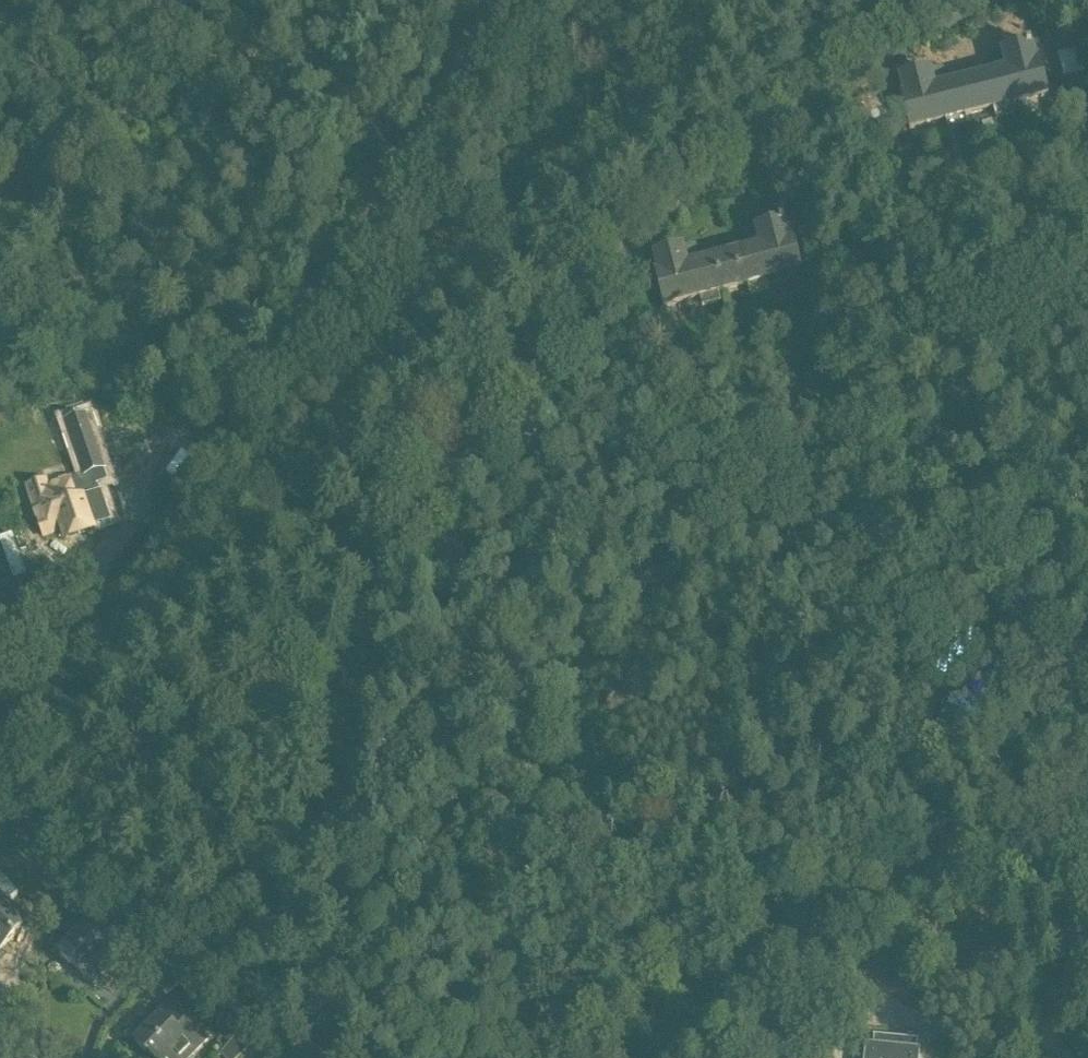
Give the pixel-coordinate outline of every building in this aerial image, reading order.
[(932,70),(901,78),(906,96),(902,97),(910,130),(948,121),(950,129),(966,125),(964,117),(996,109),(998,117),(1014,113),(1012,104),(1049,95),(1040,61),(1037,62),(1032,45),(999,53),(992,55),(994,62),(996,74),(946,86),(943,75),(941,68),(932,70)] [(1078,49),(1058,55),(1065,78),(1076,75),(1085,72),(1078,49)] [(686,247),(655,255),(659,273),(656,274),(659,286),(664,308),(702,298),(704,306),(720,302),(718,294),(750,285),(752,293),(768,289),(766,281),(802,272),(793,236),(790,237),(785,221),(755,229),(745,232),(747,238),(750,250),(700,263),(697,252),(695,245),(686,247)] [(80,499),(72,479),(48,487),(46,481),(28,487),(45,537),(62,531),(65,539),(95,529),(93,526),(110,520),(100,492),(80,499)] [(25,821),(14,809),(0,823),(0,825),(5,831),(11,837),(25,821)] [(28,923),(8,904),(19,893),(0,874),(0,951),(28,923)] [(89,875),(80,884),(88,891),(96,883),(89,875)] [(95,987),(133,948),(96,911),(79,928),(81,930),(59,953),(72,966),(73,965),(95,987)] [(174,958),(148,933),(138,943),(152,957),(140,970),(151,981),(151,980),(174,958)] [(167,997),(190,973),(174,958),(151,980),(151,981),(167,997)] [(210,1037),(172,1000),(155,1017),(157,1019),(135,1041),(149,1055),(150,1054),(154,1057),(189,1057),(210,1037)] [(258,1040),(246,1028),(220,1053),(224,1057),(239,1057),(258,1040)] [(920,1050),(917,1050),(917,1041),(918,1041),(918,1040),(873,1036),(873,1037),(874,1037),(873,1046),(866,1045),(864,1057),(919,1057),(920,1050)]
